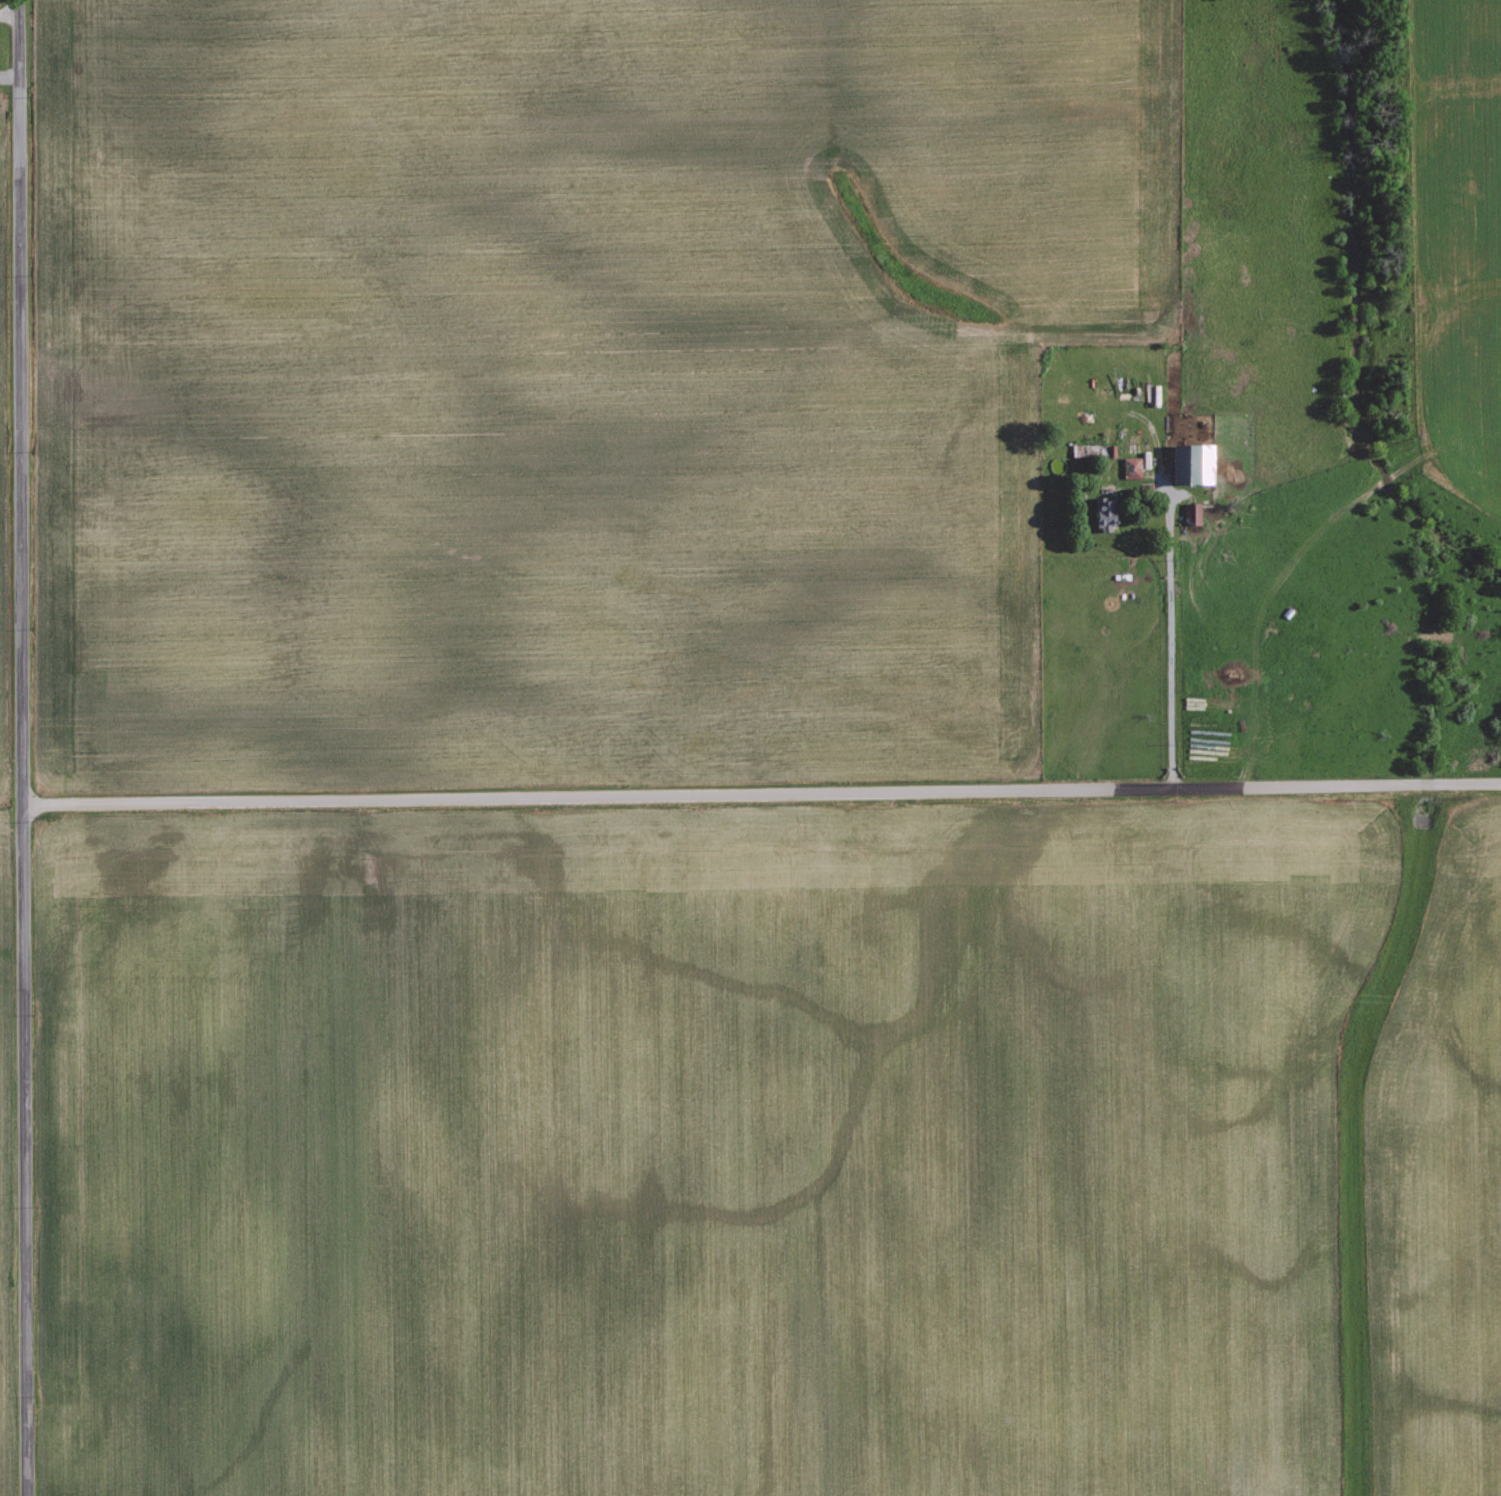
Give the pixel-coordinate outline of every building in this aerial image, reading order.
[(1212,483),(1213,444),(1173,443),(1172,482),(1212,483)] [(1115,456),(1116,445),(1073,444),(1073,455),(1115,456)] [(1142,476),(1142,457),(1124,457),(1124,477),(1142,476)] [(1097,498),(1098,531),(1114,530),(1112,498),(1097,498)] [(1185,522),(1201,522),(1201,503),(1186,502),(1185,522)]
